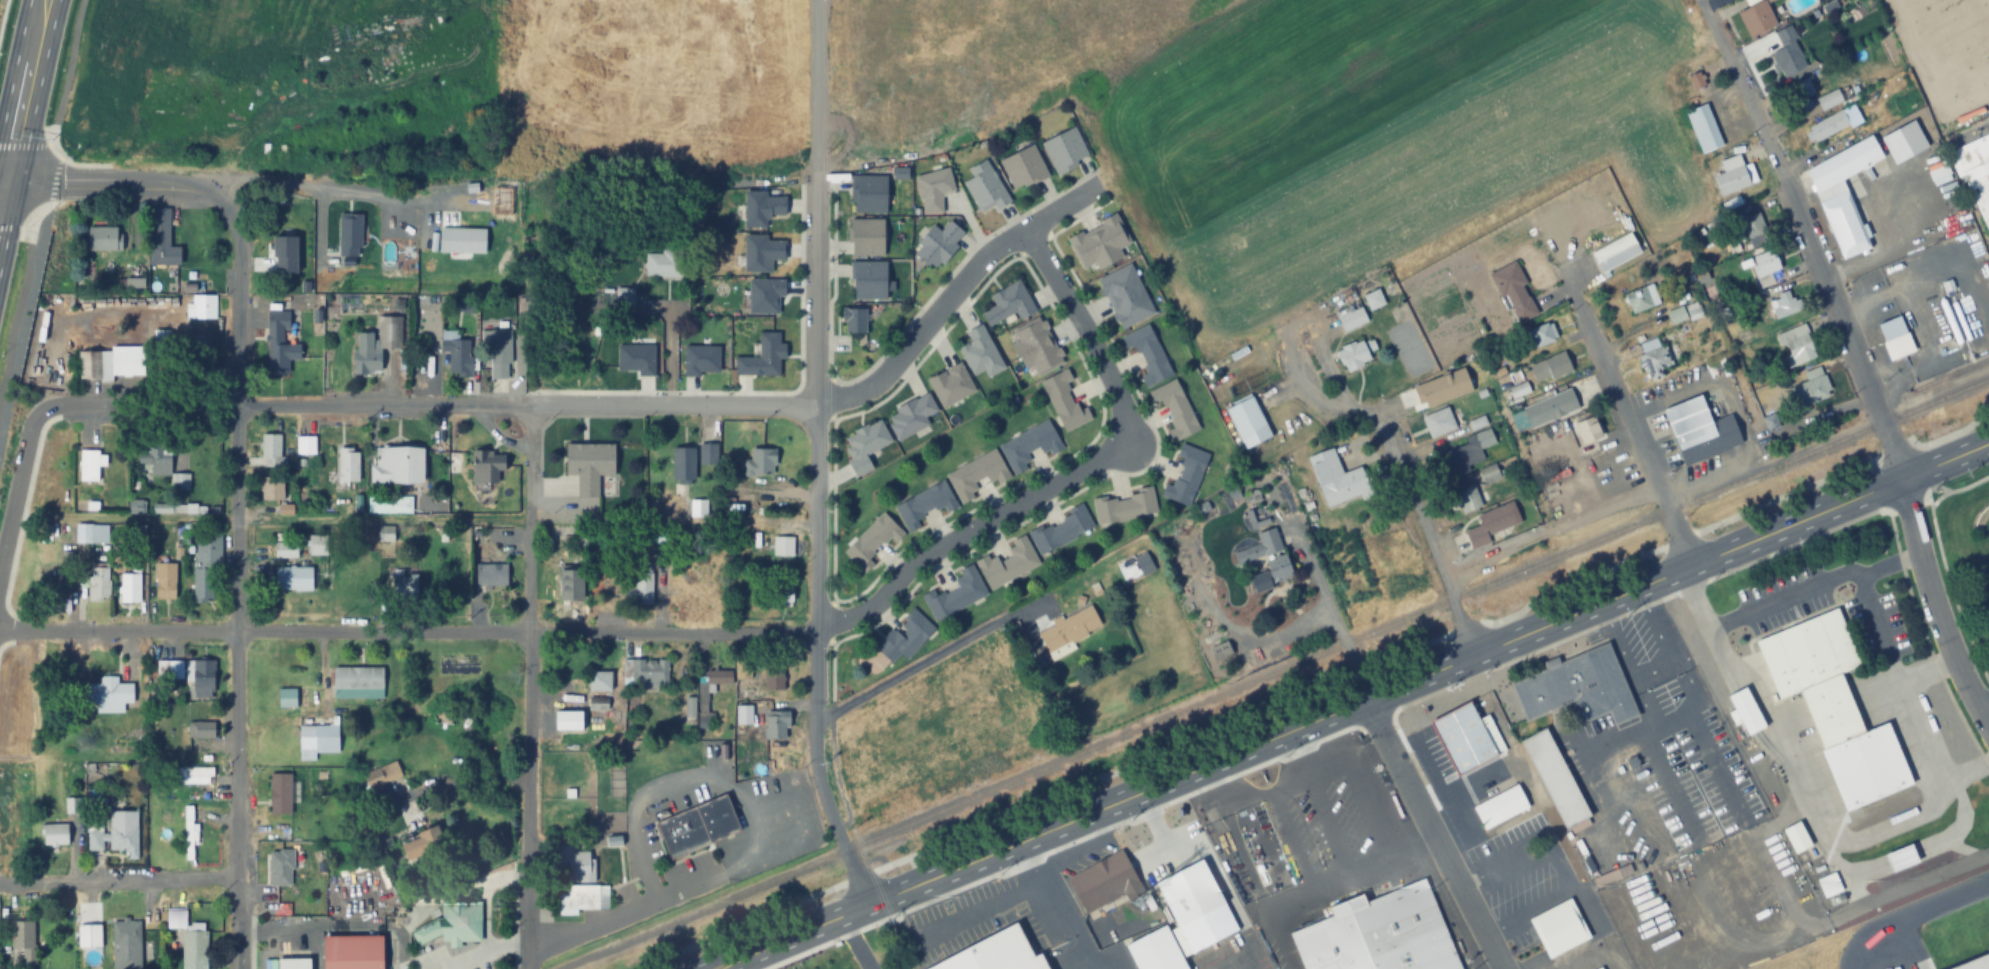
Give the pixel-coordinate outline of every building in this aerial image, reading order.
[(1737,12),(1749,38),(1776,26),(1766,3),(1774,0),(1764,0),(1737,12)] [(1774,32),(1781,49),(1768,55),(1778,79),(1807,66),(1789,26),(1774,32)] [(1693,90),(1704,85),(1699,72),(1687,77),(1693,90)] [(1816,105),(1805,79),(1789,86),(1800,112),(1816,105)] [(1816,98),(1821,111),(1844,102),(1839,89),(1816,98)] [(1723,145),(1706,103),(1684,112),(1701,153),(1723,145)] [(1813,143),(1862,121),(1854,104),(1806,126),(1813,143)] [(1041,142),(1056,175),(1090,160),(1075,127),(1041,142)] [(1988,250),(1988,135),(1952,148),(1988,250)] [(1842,172),(1891,157),(1885,137),(1807,161),(1838,259),(1867,250),(1842,172)] [(1014,191),(1048,175),(1034,144),(1000,160),(1014,191)] [(1722,196),(1758,181),(1750,161),(1743,165),(1738,153),(1719,161),(1723,172),(1713,176),(1722,196)] [(963,182),(982,214),(996,205),(998,208),(1010,201),(985,160),(968,169),(972,176),(963,182)] [(921,215),(943,212),(941,191),(954,190),(952,169),(916,173),(921,215)] [(852,214),(886,214),(886,175),(852,175),(852,214)] [(169,210),(169,246),(180,246),(180,263),(150,263),(150,210),(169,210)] [(1748,238),(1767,231),(1759,212),(1741,219),(1748,238)] [(1067,237),(1081,269),(1090,265),(1093,272),(1124,258),(1120,249),(1131,244),(1118,214),(1067,237)] [(884,219),(850,219),(850,257),(884,257),(884,219)] [(936,271),(957,247),(953,244),(963,232),(950,221),(941,231),(934,225),(912,251),(936,271)] [(89,249),(89,227),(117,227),(117,234),(121,234),(121,249),(89,249)] [(1591,252),(1602,274),(1641,255),(1630,232),(1591,252)] [(295,273),(274,273),(274,233),(295,233),(295,273)] [(1757,278),(1782,269),(1775,250),(1750,259),(1757,278)] [(682,252),(645,252),(645,277),(682,277),(682,252)] [(1491,273),(1516,324),(1540,313),(1515,261),(1491,273)] [(886,299),(886,290),(894,290),(894,281),(886,281),(886,262),(850,262),(850,299),(886,299)] [(1154,314),(1130,264),(1097,280),(1120,330),(1154,314)] [(1020,319),(1036,312),(1020,280),(989,295),(995,307),(982,313),(988,326),(1017,312),(1020,319)] [(1624,295),(1632,315),(1659,303),(1650,284),(1624,295)] [(634,309),(634,288),(615,288),(615,309),(634,309)] [(1363,296),(1370,311),(1384,304),(1377,289),(1363,296)] [(1770,308),(1773,318),(1801,312),(1798,296),(1791,298),(1789,291),(1774,294),(1776,306),(1770,308)] [(186,319),(217,319),(217,294),(192,294),(192,302),(186,302),(186,319)] [(1335,315),(1344,333),(1369,322),(1360,303),(1335,315)] [(843,332),(865,332),(865,308),(843,308),(843,332)] [(289,376),(268,376),(268,312),(288,312),(288,329),(282,329),(282,345),(299,345),(299,359),(289,359),(289,376)] [(355,333),(354,374),(382,374),(383,348),(402,349),(402,317),(377,316),(377,333),(355,333)] [(1012,344),(1030,379),(1064,361),(1041,316),(1012,331),(1018,342),(1012,344)] [(1901,316),(1877,324),(1889,360),(1913,352),(1901,316)] [(170,340),(170,320),(155,320),(155,340),(170,340)] [(1528,329),(1534,347),(1557,339),(1551,322),(1528,329)] [(972,376),(984,370),(987,378),(1005,369),(983,323),(965,331),(970,341),(959,347),(972,376)] [(1816,357),(1804,324),(1775,334),(1788,368),(1816,357)] [(1172,376),(1149,325),(1121,337),(1129,353),(1136,349),(1147,373),(1141,377),(1146,388),(1172,376)] [(449,352),(450,376),(471,376),(470,340),(458,340),(458,330),(441,331),(441,352),(449,352)] [(511,378),(511,330),(486,330),(486,378),(511,378)] [(202,336),(202,367),(180,367),(180,336),(202,336)] [(1368,354),(1377,349),(1370,336),(1336,352),(1347,373),(1371,361),(1368,354)] [(1641,342),(1644,353),(1640,354),(1647,382),(1665,377),(1662,367),(1672,365),(1667,344),(1659,346),(1657,338),(1641,342)] [(141,347),(141,377),(112,377),(112,347),(141,347)] [(1551,379),(1572,370),(1564,351),(1543,360),(1551,379)] [(928,377),(940,407),(975,392),(962,363),(928,377)] [(1832,395),(1821,366),(1802,373),(1806,382),(1790,387),(1798,408),(1832,395)] [(1091,421),(1086,406),(1077,410),(1068,386),(1073,383),(1068,370),(1041,380),(1062,432),(1091,421)] [(1154,404),(1162,401),(1174,429),(1168,432),(1172,442),(1199,431),(1177,380),(1148,392),(1154,404)] [(1524,383),(1510,388),(1513,397),(1528,392),(1524,383)] [(1579,407),(1570,387),(1521,408),(1530,428),(1579,407)] [(885,413),(898,439),(929,424),(925,416),(938,410),(928,392),(885,413)] [(1702,395),(1664,407),(1682,465),(1743,446),(1733,414),(1711,421),(1702,395)] [(1271,437),(1253,396),(1226,409),(1243,449),(1271,437)] [(1457,428),(1449,406),(1421,417),(1430,439),(1457,428)] [(1573,423),(1582,447),(1603,439),(1594,415),(1573,423)] [(855,476),(873,468),(866,453),(892,442),(881,419),(844,435),(849,446),(843,449),(855,476)] [(999,442),(1012,474),(1032,466),(1026,452),(1041,446),(1045,457),(1062,450),(1050,421),(999,442)] [(1466,443),(1442,453),(1452,478),(1470,471),(1468,466),(1484,460),(1480,449),(1495,443),(1489,429),(1465,439),(1466,443)] [(262,434),(281,434),(281,465),(262,465),(262,434)] [(296,435),(296,456),(316,456),(316,435),(296,435)] [(149,439),(170,439),(170,475),(149,475),(149,463),(139,463),(139,452),(149,452),(149,439)] [(614,444),(566,443),(566,474),(578,474),(578,496),(598,496),(598,474),(614,474),(614,444)] [(1165,484),(1161,497),(1190,507),(1208,453),(1181,444),(1177,457),(1183,459),(1174,487),(1165,484)] [(718,445),(701,445),(701,465),(718,465),(718,445)] [(424,447),(373,447),(373,485),(424,485),(424,447)] [(339,484),(359,484),(359,448),(339,448),(339,484)] [(673,481),(694,481),(694,448),(673,448),(673,481)] [(960,503),(979,493),(973,482),(986,475),(991,485),(1010,476),(996,448),(946,473),(960,503)] [(1307,457),(1327,509),(1363,495),(1353,470),(1342,474),(1332,448),(1307,457)] [(743,460),(743,475),(775,475),(775,449),(751,449),(751,460),(743,460)] [(505,471),(505,456),(494,456),(494,450),(472,450),(472,484),(497,484),(497,471),(505,471)] [(83,451),(103,451),(103,473),(83,473),(83,451)] [(1502,476),(1494,463),(1478,472),(1486,485),(1502,476)] [(262,480),(287,480),(287,502),(262,502),(262,480)] [(908,532),(923,525),(919,515),(936,507),(939,514),(957,506),(945,480),(894,504),(908,532)] [(1450,493),(1458,515),(1487,504),(1479,482),(1450,493)] [(1097,525),(1157,514),(1152,489),(1092,500),(1097,525)] [(129,499),(129,513),(145,513),(145,499),(129,499)] [(691,515),(705,515),(705,501),(691,501),(691,515)] [(1476,514),(1480,525),(1464,530),(1470,546),(1522,528),(1513,502),(1476,514)] [(1029,533),(1040,555),(1094,529),(1082,504),(1061,514),(1062,517),(1029,533)] [(864,573),(875,562),(869,556),(885,540),(891,546),(904,533),(884,512),(843,551),(864,573)] [(394,527),(379,527),(379,541),(394,541),(394,527)] [(1255,535),(1259,546),(1242,553),(1247,563),(1282,549),(1273,528),(1255,535)] [(309,556),(328,556),(328,535),(309,535),(309,556)] [(793,535),(773,535),(773,556),(793,556),(793,535)] [(976,561),(989,589),(1040,565),(1026,535),(1006,544),(1012,556),(999,561),(995,552),(976,561)] [(191,568),(196,568),(196,536),(220,536),(220,567),(213,567),(213,598),(191,598),(191,568)] [(275,557),(298,557),(298,542),(275,542),(275,557)] [(1136,558),(1142,574),(1152,571),(1146,554),(1136,558)] [(1293,576),(1285,554),(1265,562),(1274,584),(1293,576)] [(652,561),(633,561),(633,604),(652,604),(652,561)] [(155,563),(175,563),(175,600),(155,600),(155,563)] [(508,564),(476,564),(476,586),(508,586),(508,564)] [(93,566),(110,566),(110,597),(101,597),(101,601),(89,601),(89,586),(93,586),(93,566)] [(274,566),(314,566),(314,590),(274,590),(274,566)] [(987,596),(974,566),(953,575),(958,586),(936,596),(933,590),(923,595),(934,620),(987,596)] [(584,601),(584,569),(559,569),(559,601),(584,601)] [(44,571),(57,571),(57,597),(44,597),(44,571)] [(793,572),(775,572),(775,605),(793,605),(793,572)] [(1245,603),(1234,572),(1212,581),(1224,612),(1245,603)] [(141,573),(141,601),(121,601),(121,573),(141,573)] [(1103,629),(1091,604),(1037,630),(1049,655),(1103,629)] [(1756,642),(1839,607),(1859,664),(1840,673),(1865,731),(1885,723),(1910,783),(1846,811),(1820,750),(1823,749),(1798,691),(1778,701),(1756,642)] [(935,629),(913,608),(899,622),(906,629),(900,636),(892,628),(875,646),(891,662),(900,653),(907,659),(935,629)] [(1510,683),(1526,721),(1572,701),(1581,722),(1607,710),(1613,724),(1638,713),(1608,641),(1560,661),(1558,656),(1543,662),(1546,668),(1510,683)] [(1210,648),(1214,661),(1231,655),(1226,643),(1210,648)] [(736,677),(752,677),(752,658),(736,658),(736,677)] [(668,659),(625,659),(625,685),(668,685),(668,659)] [(213,660),(213,694),(193,694),(193,660),(213,660)] [(169,662),(160,661),(158,672),(167,673),(169,662)] [(765,690),(784,690),(784,663),(765,663),(765,690)] [(383,666),(333,666),(333,697),(383,697),(383,666)] [(732,684),(732,669),(706,669),(706,677),(699,677),(699,712),(710,712),(710,684),(732,684)] [(606,691),(606,671),(588,671),(588,691),(606,691)] [(86,683),(99,683),(99,676),(118,676),(118,683),(134,683),(134,702),(86,702),(86,683)] [(1737,722),(1741,721),(1748,736),(1765,727),(1746,687),(1725,697),(1737,722)] [(279,688),(279,707),(296,707),(296,688),(279,688)] [(589,709),(606,709),(606,698),(589,698),(589,709)] [(1429,720),(1455,772),(1503,749),(1485,713),(1476,718),(1468,701),(1429,720)] [(796,737),(796,704),(776,705),(777,737),(796,737)] [(762,711),(762,738),(788,738),(788,711),(762,711)] [(214,721),(214,738),(191,738),(191,721),(214,721)] [(299,726),(338,726),(338,752),(300,752),(299,726)] [(1544,728),(1531,734),(1536,745),(1526,750),(1565,828),(1589,816),(1544,728)] [(623,760),(608,760),(608,796),(623,796),(623,760)] [(394,806),(411,800),(397,761),(362,773),(369,792),(387,786),(394,806)] [(212,766),(212,784),(170,784),(170,766),(212,766)] [(269,773),(290,773),(290,815),(269,815),(269,773)] [(1471,804),(1484,828),(1528,804),(1516,781),(1471,804)] [(668,823),(739,797),(752,830),(681,858),(668,823)] [(65,798),(65,812),(80,812),(80,798),(65,798)] [(183,805),(193,805),(193,859),(183,859),(183,805)] [(1813,846),(1800,820),(1782,829),(1794,855),(1813,846)] [(67,824),(67,843),(44,844),(44,834),(41,834),(41,824),(67,824)] [(109,825),(138,825),(138,857),(128,857),(128,849),(109,849),(109,825)] [(408,861),(419,856),(411,838),(400,843),(408,861)] [(1882,855),(1890,873),(1918,861),(1909,843),(1882,855)] [(1066,877),(1085,914),(1139,887),(1120,850),(1066,877)] [(269,851),(290,851),(290,885),(269,885),(269,851)] [(1169,929),(1184,957),(1238,929),(1201,858),(1155,881),(1177,925),(1169,929)] [(1816,878),(1823,899),(1842,892),(1835,871),(1816,878)] [(1305,968),(1459,968),(1423,878),(1365,901),(1361,892),(1327,906),(1331,915),(1290,932),(1305,968)] [(617,884),(617,907),(588,908),(586,912),(570,912),(571,892),(580,882),(617,884)] [(1527,918),(1546,957),(1588,936),(1569,898),(1527,918)] [(409,930),(416,947),(433,940),(447,940),(450,947),(461,947),(461,941),(481,941),(481,902),(441,902),(441,917),(409,930)] [(186,909),(167,909),(167,928),(186,928),(186,909)] [(111,920),(141,920),(141,968),(111,968),(111,920)] [(1040,951),(1033,955),(1015,920),(921,968),(1049,968),(1040,951)] [(11,921),(32,921),(32,947),(11,947),(11,921)] [(77,946),(102,946),(102,923),(77,923),(77,946)] [(207,929),(207,968),(182,968),(182,929),(207,929)] [(323,968),(383,968),(383,935),(323,935),(323,968)] [(1942,968),(1988,968),(1988,949),(1942,968)] [(310,958),(310,968),(276,968),(276,958),(310,958)]
